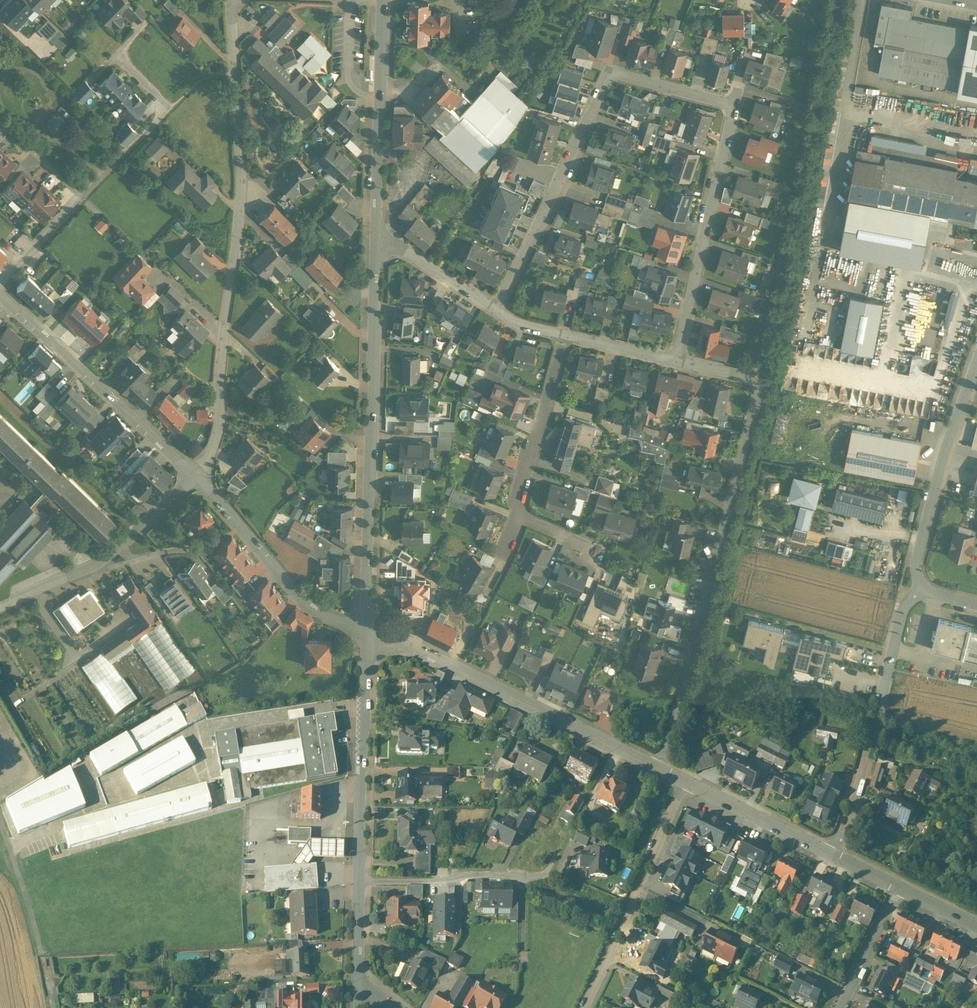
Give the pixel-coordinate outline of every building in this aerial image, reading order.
[(0,6),(0,12),(16,27),(35,7),(29,0),(5,0),(0,6)] [(35,7),(39,10),(49,0),(29,0),(35,7)] [(105,2),(106,3),(98,11),(110,23),(111,22),(114,25),(122,17),(120,15),(130,5),(125,0),(107,0),(105,2)] [(145,0),(135,0),(130,6),(140,16),(150,5),(145,0)] [(783,13),(791,0),(764,0),(783,13)] [(428,2),(410,1),(410,13),(407,13),(407,19),(411,19),(411,22),(407,22),(407,28),(410,28),(409,40),(427,40),(428,36),(430,36),(430,28),(432,28),(432,33),(438,33),(438,30),(450,31),(450,13),(446,13),(446,11),(437,10),(437,12),(433,12),(433,14),(430,14),(430,7),(428,6),(428,2)] [(912,7),(881,1),(874,40),(883,42),(883,44),(889,12),(890,12),(890,13),(910,17),(912,7)] [(270,6),(259,18),(268,26),(279,14),(270,6)] [(910,17),(890,13),(890,12),(889,12),(883,44),(878,73),(957,88),(969,29),(910,17)] [(256,57),(251,63),(251,64),(256,70),(257,70),(292,103),(292,102),(295,105),(293,108),(303,117),(318,101),(317,100),(327,91),(314,79),(311,81),(295,66),(294,66),(291,63),(297,60),(291,49),(284,53),(276,46),(278,43),(280,45),(297,28),(295,26),(299,21),(290,13),(286,18),(284,16),(268,34),(274,39),(267,47),(257,38),(247,48),(256,57)] [(744,13),(723,14),(723,33),(744,32),(744,20),(744,13)] [(627,16),(619,14),(615,24),(616,24),(614,29),(622,32),(627,16)] [(586,29),(591,31),(595,17),(590,16),(586,29)] [(635,18),(627,16),(622,32),(620,38),(628,40),(635,18)] [(182,17),(170,31),(186,46),(198,32),(182,17)] [(58,29),(47,18),(38,28),(48,38),(58,29)] [(615,24),(597,18),(587,46),(587,47),(590,48),(607,53),(610,42),(612,42),(614,36),(612,36),(614,29),(616,24),(615,24)] [(969,29),(957,88),(956,92),(976,96),(976,20),(970,19),(969,29)] [(676,28),(669,26),(664,40),(672,42),(676,28)] [(309,32),(296,46),(304,54),(298,60),(311,73),(330,52),(309,32)] [(718,38),(710,36),(706,51),(714,53),(718,38)] [(649,43),(632,38),(627,58),(643,63),(643,62),(649,43)] [(509,40),(502,42),(504,50),(511,48),(509,40)] [(587,46),(576,42),(572,55),(577,56),(587,58),(590,48),(587,47),(587,46)] [(658,46),(649,43),(643,62),(652,65),(658,46)] [(72,46),(66,53),(71,59),(78,51),(72,46)] [(686,53),(670,48),(664,68),(681,73),(683,64),(686,53)] [(782,54),(767,50),(764,57),(779,62),(782,54)] [(692,55),(686,53),(683,64),(689,66),(692,55)] [(587,58),(577,56),(575,62),(591,67),(593,60),(587,58)] [(540,58),(526,57),(525,62),(525,67),(539,68),(539,63),(540,58)] [(764,57),(763,64),(749,59),(744,76),(765,83),(766,77),(780,82),(784,70),(777,68),(779,62),(764,57)] [(729,63),(712,58),(706,78),(714,80),(713,81),(723,83),(729,63)] [(558,79),(581,86),(581,85),(579,85),(583,72),(562,65),(558,79)] [(129,86),(113,71),(98,86),(106,94),(105,95),(112,102),(112,103),(129,86)] [(443,73),(416,102),(445,130),(472,101),(462,92),(443,73)] [(445,130),(440,135),(456,150),(455,150),(475,169),(513,126),(527,105),(495,76),(483,89),(445,130)] [(555,93),(578,100),(579,99),(577,99),(581,86),(558,79),(557,80),(559,80),(555,93)] [(84,81),(73,92),(80,99),(91,87),(84,81)] [(134,94),(128,88),(129,87),(129,86),(112,103),(120,112),(121,111),(130,119),(144,105),(140,100),(140,99),(134,93),(134,94)] [(648,100),(625,92),(619,110),(642,118),(648,100)] [(571,113),(574,114),(578,100),(555,93),(557,94),(553,107),(571,113)] [(351,97),(343,97),(339,101),(344,105),(344,104),(347,107),(349,104),(355,105),(355,98),(351,97)] [(786,104),(771,99),(769,106),(778,109),(778,110),(783,112),(786,104)] [(769,106),(755,102),(750,118),(761,122),(760,125),(772,129),(778,110),(778,109),(769,106)] [(347,107),(344,104),(344,105),(336,113),(351,127),(358,119),(358,117),(347,107)] [(414,112),(406,104),(394,104),(394,143),(422,144),(422,130),(422,123),(414,123),(414,116),(414,112)] [(669,106),(661,104),(659,114),(667,116),(669,106)] [(571,113),(553,107),(551,113),(569,118),(571,113)] [(711,115),(693,109),(688,123),(689,124),(685,135),(686,135),(693,138),(692,138),(702,141),(711,115)] [(351,127),(336,113),(329,122),(342,134),(345,134),(351,127)] [(557,121),(540,116),(533,139),(535,140),(534,146),(531,145),(528,154),(546,159),(548,151),(550,152),(553,144),(554,144),(556,138),(555,138),(557,129),(555,129),(557,121)] [(64,121),(59,117),(53,117),(49,121),(49,127),(53,131),(59,131),(64,127),(64,121)] [(654,121),(644,118),(641,128),(651,131),(654,121)] [(687,123),(681,121),(677,133),(685,135),(689,124),(688,123),(687,122),(687,123)] [(126,122),(115,134),(125,143),(136,132),(126,122)] [(633,135),(609,127),(603,145),(626,152),(629,144),(633,135)] [(651,131),(641,128),(638,136),(637,140),(638,140),(647,143),(651,131)] [(677,133),(673,131),(671,138),(684,142),(686,135),(677,133)] [(937,131),(936,139),(970,142),(971,134),(937,131)] [(872,141),(926,152),(928,144),(873,132),(872,141)] [(358,144),(362,140),(354,133),(345,143),(358,154),(363,148),(358,144)] [(480,174),(436,133),(424,145),(469,186),(480,174)] [(671,138),(656,133),(654,141),(674,147),(674,146),(678,147),(682,148),(684,142),(671,138)] [(170,143),(160,134),(159,134),(160,135),(155,140),(154,140),(145,149),(152,155),(160,146),(164,150),(170,143)] [(638,136),(633,135),(629,144),(636,146),(638,140),(637,140),(638,136)] [(778,141),(762,135),(760,141),(768,144),(767,148),(775,150),(778,141)] [(760,141),(749,138),(742,157),(748,159),(749,161),(754,162),(755,162),(762,164),(767,148),(768,144),(760,141)] [(828,183),(834,143),(827,142),(821,182),(828,183)] [(589,143),(587,150),(606,155),(608,148),(589,143)] [(331,144),(317,159),(322,164),(322,166),(327,170),(342,155),(331,144)] [(682,148),(678,147),(670,173),(689,180),(698,153),(682,148)] [(937,150),(935,158),(960,164),(962,156),(937,150)] [(12,162),(0,151),(0,175),(12,162)] [(886,155),(866,151),(866,153),(858,158),(884,163),(885,155),(886,155)] [(342,155),(327,170),(332,175),(334,175),(339,179),(353,165),(342,155)] [(954,176),(885,163),(886,155),(885,155),(884,163),(876,203),(877,203),(959,219),(966,178),(955,176),(957,169),(956,169),(954,176)] [(492,176),(502,161),(495,156),(485,171),(492,176)] [(858,158),(856,157),(850,191),(850,193),(849,194),(850,194),(849,198),(868,202),(877,203),(876,203),(884,163),(858,158)] [(296,161),(277,181),(285,189),(281,193),(287,199),(301,184),(305,187),(314,178),(310,174),(309,173),(309,174),(301,167),(302,166),(296,161)] [(201,179),(184,162),(167,180),(176,188),(175,189),(176,190),(181,184),(204,206),(209,202),(208,201),(213,196),(207,190),(209,187),(201,179)] [(616,169),(593,162),(587,180),(600,184),(599,186),(609,189),(616,169)] [(501,181),(503,182),(509,169),(504,166),(498,180),(501,181)] [(38,187),(21,170),(4,187),(22,204),(25,202),(25,201),(38,187)] [(215,181),(206,173),(201,179),(209,187),(215,181)] [(783,183),(760,174),(757,182),(765,185),(763,192),(778,197),(783,183)] [(757,182),(739,175),(732,195),(759,204),(763,192),(765,185),(757,182)] [(966,178),(959,219),(972,221),(976,192),(976,180),(966,178)] [(534,179),(528,190),(531,192),(540,196),(546,184),(534,179)] [(503,182),(501,181),(480,228),(508,241),(518,221),(512,218),(515,212),(520,214),(531,192),(528,190),(516,185),(515,187),(503,182)] [(425,183),(408,203),(416,210),(419,207),(420,208),(434,190),(425,183)] [(58,201),(41,184),(38,187),(25,201),(25,202),(42,218),(58,201)] [(354,196),(342,184),(336,190),(348,202),(354,196)] [(669,198),(670,199),(665,213),(684,219),(689,204),(688,203),(691,193),(673,187),(669,198)] [(348,202),(336,190),(330,196),(337,203),(337,202),(343,207),(348,202)] [(287,199),(281,193),(275,199),(284,208),(290,202),(287,199)] [(622,197),(608,193),(605,200),(619,205),(622,197)] [(647,197),(636,194),(633,201),(631,209),(642,212),(644,205),(645,205),(647,197)] [(633,201),(622,197),(619,205),(624,207),(631,209),(633,201)] [(619,205),(605,200),(602,208),(615,212),(614,215),(621,217),(624,207),(619,205)] [(597,208),(574,201),(568,220),(591,227),(595,214),(597,208)] [(337,203),(322,218),(341,235),(356,220),(343,207),(337,202),(337,203)] [(408,203),(399,213),(411,223),(406,230),(425,245),(437,231),(418,216),(420,213),(408,203)] [(298,228),(274,205),(262,218),(285,241),(298,228)] [(645,205),(644,205),(642,212),(656,217),(658,210),(645,205)] [(567,211),(560,208),(553,224),(560,227),(567,211)] [(611,214),(599,210),(597,215),(595,214),(591,227),(597,229),(599,222),(607,225),(611,214)] [(763,216),(746,210),(742,221),(752,224),(753,224),(759,226),(762,216),(763,216)] [(656,217),(642,212),(639,219),(653,224),(656,217)] [(742,221),(729,216),(723,233),(736,238),(742,235),(748,237),(752,224),(742,221)] [(687,234),(664,226),(660,238),(661,238),(657,253),(675,259),(681,242),(683,243),(687,234)] [(581,241),(560,234),(555,251),(575,258),(581,241)] [(204,244),(196,236),(191,241),(199,249),(204,244)] [(598,240),(587,237),(585,243),(596,247),(598,240)] [(212,266),(197,251),(199,249),(191,241),(189,243),(188,242),(182,248),(185,251),(179,257),(188,266),(188,267),(200,279),(212,266)] [(506,259),(472,242),(468,251),(471,253),(467,260),(478,266),(475,274),(494,284),(506,259)] [(270,245),(252,262),(265,276),(271,270),(279,277),(287,269),(289,268),(281,260),(283,258),(281,256),(270,245)] [(758,254),(743,249),(740,256),(749,258),(748,259),(755,262),(758,254)] [(342,274),(319,250),(306,263),(329,286),(342,274)] [(548,255),(537,250),(531,261),(544,265),(548,255)] [(740,256),(728,251),(727,255),(721,253),(715,270),(741,279),(748,259),(749,258),(740,256)] [(136,252),(126,263),(123,263),(123,266),(114,276),(117,279),(117,283),(121,286),(125,286),(127,284),(133,289),(143,279),(140,277),(150,266),(136,252)] [(298,265),(285,252),(281,256),(283,258),(281,260),(289,268),(287,269),(290,272),(298,265)] [(656,259),(641,254),(637,266),(648,269),(649,265),(653,266),(656,259)] [(653,266),(649,265),(648,269),(644,282),(652,285),(649,293),(669,299),(674,285),(673,285),(676,274),(653,266)] [(40,288),(28,276),(17,288),(30,299),(40,288)] [(574,288),(568,286),(566,293),(567,293),(566,298),(576,300),(582,278),(577,276),(574,288)] [(423,280),(403,278),(402,294),(411,295),(410,299),(416,300),(421,301),(422,289),(423,280)] [(133,289),(131,291),(141,301),(153,288),(143,279),(133,289)] [(320,289),(312,281),(302,290),(310,298),(320,289)] [(53,288),(46,282),(40,288),(47,294),(53,288)] [(182,297),(170,285),(164,292),(177,303),(182,297)] [(581,287),(580,295),(587,297),(589,288),(581,287)] [(40,288),(30,299),(43,311),(53,299),(47,294),(40,288)] [(566,293),(545,288),(543,294),(546,295),(543,305),(563,310),(566,298),(567,293),(566,293)] [(738,296),(713,288),(707,306),(718,310),(733,315),(736,304),(739,297),(738,296)] [(429,290),(422,289),(421,301),(416,300),(416,303),(428,304),(429,290)] [(762,296),(741,289),(738,296),(739,297),(736,304),(757,311),(762,296)] [(951,290),(948,316),(956,317),(958,291),(951,290)] [(639,296),(626,291),(624,301),(636,305),(639,296)] [(607,299),(587,295),(583,314),(592,316),(593,314),(603,316),(607,299)] [(880,300),(852,295),(842,349),(871,354),(880,300)] [(651,300),(639,296),(636,305),(644,307),(649,308),(651,300)] [(267,299),(252,315),(253,316),(243,326),(257,339),(271,324),(272,325),(273,324),(271,322),(279,313),(281,315),(282,314),(273,306),(274,305),(267,299)] [(471,313),(453,301),(444,314),(463,326),(471,313)] [(405,306),(404,312),(414,313),(414,317),(422,317),(423,308),(405,306)] [(649,308),(644,307),(640,324),(638,324),(637,327),(655,331),(656,328),(667,331),(671,313),(649,308)] [(314,313),(308,308),(303,313),(309,318),(314,313)] [(338,320),(325,308),(311,322),(325,335),(326,333),(327,334),(328,334),(329,334),(330,334),(331,334),(332,333),(332,332),(333,331),(333,330),(333,329),(332,328),(332,327),(338,320)] [(207,330),(184,309),(173,322),(185,334),(175,345),(184,353),(192,343),(193,344),(207,330)] [(404,312),(395,311),(393,330),(412,331),(414,317),(414,313),(404,312)] [(80,324),(67,312),(57,324),(70,336),(80,324)] [(490,327),(484,323),(475,338),(473,337),(467,346),(477,352),(482,343),(491,349),(500,334),(490,328),(490,327)] [(80,324),(70,336),(83,347),(94,336),(80,324)] [(738,328),(724,324),(721,330),(719,330),(718,334),(735,338),(738,328)] [(719,329),(702,325),(697,347),(713,351),(714,351),(716,342),(718,334),(719,330),(719,329)] [(7,326),(0,333),(0,349),(8,356),(22,340),(7,326)] [(746,331),(738,328),(735,338),(743,341),(746,331)] [(457,343),(451,339),(443,351),(451,354),(457,343)] [(125,352),(134,361),(146,349),(137,340),(125,352)] [(729,345),(716,342),(714,351),(713,351),(712,354),(726,357),(729,345)] [(39,344),(28,356),(33,360),(24,370),(32,378),(41,368),(52,356),(39,344)] [(528,348),(516,345),(512,361),(532,366),(536,347),(529,345),(528,348)] [(327,356),(326,357),(318,349),(311,356),(319,364),(310,372),(323,385),(339,369),(327,356)] [(453,360),(442,355),(438,362),(449,367),(453,360)] [(502,360),(491,355),(486,367),(497,372),(501,362),(502,360)] [(603,361),(580,355),(576,370),(592,374),(591,376),(599,377),(603,361)] [(419,356),(404,356),(403,378),(406,378),(406,381),(413,381),(413,378),(419,378),(419,356)] [(144,370),(134,360),(127,368),(138,378),(144,370)] [(508,365),(501,362),(497,372),(496,373),(503,376),(508,365)] [(22,368),(15,363),(8,371),(15,376),(22,368)] [(255,364),(250,369),(239,381),(254,396),(264,385),(265,386),(271,379),(261,370),(255,364)] [(276,374),(265,364),(261,370),(271,379),(276,374)] [(647,370),(627,366),(623,383),(630,385),(636,386),(643,387),(647,370)] [(138,378),(127,368),(115,380),(142,405),(154,393),(138,378)] [(450,377),(465,384),(468,376),(453,370),(450,377)] [(677,378),(659,373),(655,390),(655,391),(669,394),(673,395),(676,384),(677,378)] [(692,378),(678,375),(677,378),(676,384),(690,388),(692,378)] [(177,391),(186,398),(195,388),(187,380),(177,391)] [(730,387),(710,382),(706,398),(703,407),(704,407),(723,412),(730,387)] [(510,389),(495,383),(490,396),(504,402),(502,407),(521,415),(526,404),(524,403),(528,394),(511,387),(510,389)] [(94,407),(71,385),(57,401),(80,422),(85,417),(89,421),(97,412),(93,408),(94,407)] [(636,386),(630,385),(629,391),(630,393),(639,395),(641,394),(643,388),(643,387),(636,386)] [(597,386),(594,398),(601,400),(603,388),(597,386)] [(611,390),(603,388),(601,400),(608,401),(611,390)] [(173,389),(152,408),(172,429),(185,417),(176,407),(183,400),(173,389)] [(669,394),(655,391),(655,390),(654,390),(650,406),(665,410),(669,394)] [(706,398),(694,395),(694,394),(686,406),(703,410),(704,407),(703,407),(706,398)] [(489,397),(483,395),(479,404),(493,409),(496,401),(489,398),(489,397)] [(427,397),(402,396),(402,398),(399,398),(399,406),(402,406),(402,417),(427,418),(427,397)] [(56,405),(52,401),(45,409),(49,413),(56,405)] [(639,407),(632,406),(630,415),(637,416),(639,407)] [(208,422),(208,408),(197,408),(197,422),(208,422)] [(89,421),(87,424),(92,428),(103,416),(98,411),(89,421)] [(644,412),(643,421),(651,422),(652,412),(644,412)] [(327,422),(317,413),(313,417),(323,427),(327,422)] [(45,487),(52,494),(53,492),(63,501),(61,503),(100,537),(115,522),(61,470),(59,472),(0,415),(0,444),(45,487)] [(116,415),(90,440),(98,447),(105,440),(111,447),(117,442),(122,437),(125,441),(130,437),(126,433),(130,429),(116,415)] [(323,427),(313,417),(310,420),(308,418),(303,424),(322,441),(330,433),(323,427)] [(576,421),(565,417),(560,434),(575,439),(576,439),(577,435),(581,436),(581,433),(592,436),(594,426),(588,424),(588,421),(577,418),(576,421)] [(322,441),(303,424),(298,429),(300,432),(297,435),(314,450),(322,441)] [(410,424),(395,424),(394,433),(409,434),(410,424)] [(514,433),(497,426),(493,435),(492,435),(487,447),(505,454),(514,433)] [(701,431),(685,427),(682,440),(698,444),(697,447),(713,452),(718,432),(702,428),(701,431)] [(921,440),(851,427),(844,466),(913,479),(921,440)] [(670,441),(631,428),(628,437),(637,440),(640,447),(639,452),(653,455),(652,458),(655,463),(664,464),(667,450),(670,441)] [(575,439),(560,434),(552,463),(566,467),(575,439)] [(86,436),(79,444),(83,448),(90,441),(86,436)] [(262,453),(245,438),(229,456),(245,471),(262,453)] [(412,441),(409,442),(401,442),(401,462),(415,462),(415,441),(412,441)] [(429,442),(421,442),(418,441),(415,441),(415,462),(428,463),(429,442)] [(494,452),(480,447),(478,452),(492,459),(494,452)] [(346,451),(328,451),(328,463),(332,463),(346,463),(346,451)] [(492,459),(478,452),(475,459),(489,465),(492,459)] [(163,470),(148,456),(132,473),(138,478),(132,484),(143,495),(149,488),(153,493),(167,479),(168,479),(170,477),(170,475),(164,471),(163,470)] [(346,463),(332,463),(331,491),(352,492),(352,463),(346,463)] [(720,472),(691,465),(686,482),(696,484),(695,487),(697,490),(701,491),(704,489),(704,487),(716,489),(718,486),(721,476),(720,472)] [(503,473),(486,466),(481,477),(480,477),(476,487),(493,494),(499,481),(500,481),(503,473)] [(422,473),(406,472),(406,481),(413,481),(413,482),(422,482),(422,473)] [(675,475),(662,472),(661,479),(673,482),(675,475)] [(246,483),(234,473),(227,480),(230,482),(240,488),(246,483)] [(820,481),(795,475),(790,496),(801,499),(800,503),(805,504),(806,500),(813,502),(814,502),(820,481)] [(614,482),(598,477),(594,490),(599,492),(600,492),(610,495),(614,482)] [(673,482),(661,479),(659,486),(676,491),(678,483),(673,482)] [(770,480),(770,490),(780,490),(780,480),(770,480)] [(406,481),(393,481),(392,499),(412,500),(413,482),(413,481),(406,481)] [(240,488),(230,482),(227,488),(237,493),(240,488)] [(143,495),(132,484),(126,490),(137,500),(143,495)] [(573,491),(551,484),(546,498),(548,499),(546,505),(554,508),(554,509),(570,514),(575,496),(576,492),(573,491)] [(583,486),(575,484),(573,491),(576,492),(575,496),(587,499),(590,488),(583,486)] [(887,499),(838,486),(832,507),(882,520),(887,499)] [(2,546),(18,560),(22,564),(56,528),(46,519),(52,513),(54,514),(57,511),(55,509),(61,503),(63,501),(53,492),(52,494),(45,487),(39,494),(37,492),(34,496),(36,498),(30,504),(24,499),(0,525),(0,548),(2,546)] [(473,495),(453,487),(450,494),(470,502),(473,495)] [(909,500),(911,490),(901,487),(898,497),(909,500)] [(600,492),(599,492),(595,506),(602,508),(605,499),(612,501),(613,496),(610,495),(600,492)] [(805,504),(800,503),(794,526),(807,529),(813,506),(812,506),(813,502),(806,500),(805,504)] [(496,512),(473,502),(470,509),(475,511),(468,526),(486,534),(496,512)] [(199,503),(183,517),(184,518),(179,522),(186,529),(191,525),(196,531),(212,516),(199,503)] [(352,507),(332,507),(332,532),(351,532),(352,507)] [(292,514),(298,518),(302,511),(296,508),(292,514)] [(634,518),(609,510),(603,530),(619,535),(620,531),(629,534),(634,518)] [(172,514),(165,521),(169,526),(177,519),(172,514)] [(686,522),(675,519),(672,529),(673,529),(674,529),(683,531),(686,522)] [(422,522),(405,521),(404,538),(418,538),(418,541),(422,541),(422,522)] [(315,538),(292,525),(287,535),(285,539),(308,552),(309,551),(316,539),(315,538)] [(683,531),(674,529),(673,529),(671,538),(674,538),(672,549),(688,553),(693,534),(685,532),(685,531),(683,531)] [(968,534),(954,530),(949,553),(967,558),(973,535),(968,534)] [(330,540),(318,533),(315,538),(316,539),(309,551),(320,558),(320,555),(323,549),(328,549),(333,541),(330,540)] [(347,542),(334,534),(330,540),(333,541),(344,547),(347,542)] [(230,536),(226,540),(225,539),(217,546),(218,547),(213,551),(212,551),(213,552),(224,564),(242,549),(241,547),(241,546),(238,543),(238,542),(237,543),(231,536),(231,535),(230,536)] [(551,548),(533,540),(526,554),(527,554),(523,563),(539,570),(534,580),(543,584),(552,566),(544,563),(551,548)] [(845,556),(846,542),(828,540),(826,553),(845,556)] [(0,548),(0,579),(18,560),(2,546),(0,548)] [(242,549),(224,564),(236,578),(237,580),(243,575),(255,565),(255,564),(242,549)] [(328,549),(323,549),(320,555),(320,558),(319,571),(325,572),(325,576),(331,576),(332,555),(328,555),(328,549)] [(411,555),(401,550),(398,555),(408,560),(411,555)] [(350,556),(332,555),(331,576),(331,585),(349,585),(350,556)] [(492,567),(472,556),(465,567),(486,579),(492,567)] [(832,563),(840,565),(842,558),(833,556),(832,563)] [(403,578),(414,578),(415,566),(399,558),(397,558),(396,578),(403,578)] [(198,567),(194,560),(180,570),(191,585),(192,584),(200,595),(211,587),(203,576),(206,573),(200,565),(198,567)] [(556,561),(552,570),(559,573),(563,563),(556,561)] [(575,568),(563,563),(559,573),(556,579),(554,584),(566,589),(575,568)] [(486,579),(465,567),(459,579),(479,591),(486,579)] [(587,573),(575,568),(566,589),(578,594),(580,589),(583,583),(587,573)] [(645,585),(648,572),(641,571),(638,583),(645,585)] [(593,576),(587,573),(583,583),(589,585),(593,576)] [(634,597),(636,584),(622,574),(616,589),(628,594),(628,596),(634,597)] [(236,578),(231,583),(231,582),(230,583),(231,583),(236,589),(247,580),(243,576),(243,575),(237,580),(236,578)] [(556,579),(549,576),(547,583),(554,586),(554,584),(556,579)] [(118,586),(111,591),(122,606),(132,599),(140,611),(151,604),(141,591),(140,592),(130,577),(123,582),(122,581),(117,584),(118,586)] [(414,578),(403,578),(403,587),(399,587),(399,595),(402,595),(402,604),(424,605),(424,595),(428,595),(428,582),(424,582),(424,579),(414,578)] [(174,579),(159,590),(176,612),(191,602),(174,579)] [(225,588),(218,579),(213,583),(220,592),(225,588)] [(267,579),(260,586),(258,586),(257,588),(255,590),(249,595),(250,595),(259,606),(277,590),(276,589),(277,588),(276,588),(274,584),(273,584),(272,584),(268,579),(267,579)] [(247,580),(236,589),(244,599),(245,600),(245,599),(250,595),(249,595),(255,590),(255,589),(254,589),(247,580)] [(160,594),(150,581),(144,585),(154,599),(160,594)] [(626,609),(628,596),(628,594),(616,589),(598,582),(581,620),(594,626),(601,611),(621,620),(626,609)] [(587,592),(580,589),(578,594),(577,596),(584,598),(587,592)] [(277,590),(259,606),(267,616),(268,616),(274,611),(276,609),(278,610),(278,607),(286,601),(286,600),(277,590)] [(86,591),(79,596),(76,592),(65,600),(83,624),(104,609),(91,592),(86,591)] [(675,604),(649,596),(643,615),(653,618),(652,619),(660,621),(659,624),(666,626),(667,623),(669,624),(675,604)] [(83,624),(65,600),(52,609),(70,634),(83,624)] [(296,606),(285,620),(294,627),(297,620),(303,623),(308,627),(314,617),(296,606)] [(144,617),(125,630),(132,640),(161,620),(161,619),(154,610),(144,617)] [(274,611),(268,616),(267,616),(263,620),(262,619),(262,620),(263,620),(272,631),(272,632),(273,631),(272,631),(282,621),(282,622),(283,621),(282,621),(274,612),(274,611)] [(112,618),(99,627),(105,635),(118,626),(112,618)] [(971,626),(938,618),(931,648),(964,656),(971,626)] [(455,630),(433,619),(425,636),(447,647),(455,630)] [(784,628),(748,619),(743,642),(755,645),(756,642),(766,645),(763,656),(776,659),(780,642),(782,634),(784,631),(784,628)] [(195,669),(162,621),(161,620),(132,640),(130,641),(134,646),(165,690),(195,669)] [(332,639),(307,639),(308,627),(303,623),(302,643),(307,643),(307,649),(304,649),(303,662),(306,662),(306,665),(331,666),(331,657),(334,657),(334,648),(331,648),(332,639)] [(517,632),(502,624),(497,634),(496,636),(501,639),(499,643),(509,648),(517,632)] [(971,626),(964,656),(976,660),(976,628),(971,626)] [(497,634),(484,628),(474,647),(480,651),(481,652),(486,654),(487,654),(492,656),(494,651),(494,650),(493,649),(495,646),(498,645),(499,643),(501,639),(496,636),(497,634)] [(834,641),(784,628),(784,631),(782,634),(780,642),(798,647),(793,667),(826,675),(831,655),(834,641)] [(125,630),(101,647),(103,650),(112,663),(134,646),(130,641),(132,640),(125,630)] [(644,641),(641,651),(640,650),(637,660),(638,661),(635,671),(652,676),(661,646),(644,641)] [(846,644),(834,641),(831,655),(842,658),(846,644)] [(541,658),(519,647),(510,665),(519,670),(519,669),(533,675),(539,663),(541,658)] [(554,653),(545,648),(541,658),(539,663),(547,667),(554,653)] [(103,650),(81,666),(115,716),(138,700),(112,663),(103,650)] [(602,653),(600,662),(609,665),(611,656),(602,653)] [(546,684),(552,688),(551,690),(563,696),(564,693),(570,697),(574,690),(582,674),(557,662),(549,677),(546,684)] [(444,676),(439,674),(438,673),(437,673),(437,674),(434,679),(435,679),(435,685),(439,685),(440,685),(444,676)] [(546,684),(549,677),(544,674),(537,688),(542,691),(546,684)] [(961,674),(959,681),(976,685),(976,678),(961,674)] [(426,683),(406,683),(406,702),(417,703),(422,708),(428,703),(434,703),(435,695),(435,685),(435,679),(434,679),(426,679),(426,683)] [(600,687),(594,684),(591,683),(588,688),(597,693),(600,687)] [(446,688),(440,685),(439,685),(435,685),(435,695),(440,698),(441,698),(446,688)] [(493,702),(460,686),(456,693),(446,712),(463,721),(472,703),(478,706),(477,709),(487,714),(493,702)] [(588,688),(587,689),(586,690),(584,694),(584,695),(579,705),(590,710),(592,709),(609,718),(613,700),(608,698),(607,695),(608,691),(600,687),(597,693),(588,688)] [(456,693),(446,688),(441,698),(440,698),(436,707),(446,712),(456,693)] [(579,692),(574,690),(570,697),(567,703),(573,706),(579,692)] [(175,707),(90,756),(101,775),(184,728),(206,717),(206,716),(200,704),(179,714),(175,707)] [(514,732),(523,715),(511,709),(503,725),(514,732)] [(297,722),(234,732),(215,735),(221,775),(223,775),(223,774),(235,772),(240,799),(250,798),(249,790),(306,780),(306,781),(337,776),(330,734),(336,734),(335,724),(333,715),(297,721),(297,722)] [(818,736),(825,737),(823,748),(836,750),(839,729),(820,726),(818,736)] [(422,732),(408,732),(408,735),(400,735),(400,744),(398,744),(397,746),(397,751),(398,752),(399,752),(399,753),(421,754),(421,748),(428,748),(428,736),(422,736),(422,732)] [(437,737),(428,736),(428,748),(436,749),(437,737)] [(182,739),(123,772),(137,795),(195,762),(182,739)] [(748,763),(728,753),(726,747),(717,750),(718,756),(713,757),(716,767),(722,764),(728,767),(723,775),(752,790),(760,773),(746,766),(748,763)] [(778,754),(767,748),(762,758),(774,764),(778,754)] [(550,762),(525,749),(516,767),(533,776),(531,778),(540,783),(550,762)] [(713,767),(708,753),(702,755),(707,770),(713,767)] [(598,766),(577,754),(567,772),(581,780),(582,776),(589,781),(598,766)] [(788,759),(778,754),(774,764),(784,769),(788,759)] [(513,765),(500,759),(496,769),(496,772),(507,778),(513,765)] [(892,767),(879,763),(877,763),(876,769),(885,772),(885,773),(890,774),(892,767)] [(460,768),(447,767),(446,778),(460,778),(460,768)] [(70,769),(44,785),(42,781),(43,781),(6,803),(19,834),(85,807),(70,769)] [(885,772),(876,769),(874,776),(883,779),(885,773),(885,772)] [(235,772),(223,774),(223,775),(227,804),(240,802),(240,799),(235,772)] [(929,780),(915,773),(906,791),(920,798),(929,780)] [(416,775),(399,775),(398,791),(395,791),(395,801),(415,801),(415,800),(436,800),(436,801),(441,801),(441,799),(436,799),(437,791),(439,791),(439,776),(416,775)] [(798,784),(779,775),(772,791),(790,800),(798,784)] [(822,801),(813,797),(805,814),(814,818),(825,823),(825,824),(826,824),(834,807),(832,806),(836,799),(838,800),(841,793),(839,792),(843,784),(825,776),(821,785),(820,785),(820,786),(830,791),(828,794),(826,793),(822,801)] [(883,779),(874,776),(870,787),(879,792),(883,779)] [(629,790),(611,782),(608,787),(605,786),(597,801),(601,803),(610,807),(609,809),(617,813),(617,811),(618,811),(622,805),(626,797),(629,790)] [(205,786),(111,812),(118,835),(182,817),(211,809),(212,808),(205,786)] [(321,793),(301,793),(300,804),(291,804),(291,818),(300,818),(300,819),(320,819),(321,793)] [(584,802),(576,797),(569,808),(567,806),(560,818),(567,821),(567,822),(570,824),(570,823),(571,824),(584,802)] [(914,809),(893,798),(891,802),(884,816),(897,823),(896,824),(903,828),(904,826),(905,827),(914,809)] [(111,812),(92,817),(64,829),(69,848),(118,835),(111,812)] [(732,829),(698,813),(688,834),(722,850),(732,829)] [(609,823),(591,814),(586,824),(604,833),(609,823)] [(531,822),(520,816),(515,826),(519,829),(517,832),(524,836),(531,822)] [(418,818),(400,817),(400,821),(398,821),(397,850),(399,851),(399,854),(417,854),(418,842),(418,830),(418,818)] [(515,826),(498,818),(488,836),(491,838),(490,839),(497,843),(498,841),(509,847),(517,832),(519,829),(515,826)] [(434,827),(423,827),(423,830),(418,830),(418,842),(423,842),(423,845),(434,845),(434,827)] [(597,837),(581,829),(575,841),(586,846),(588,841),(594,843),(597,837)] [(310,830),(288,830),(288,842),(310,843),(310,830)] [(769,851),(747,840),(739,857),(751,863),(741,882),(742,883),(740,889),(753,895),(756,889),(758,885),(753,883),(758,872),(761,868),(769,851)] [(344,842),(310,843),(291,867),(294,867),(298,871),(302,866),(309,866),(313,859),(344,859),(344,842)] [(609,852),(592,851),(592,855),(583,854),(582,867),(591,868),(591,876),(608,877),(609,852)] [(681,851),(665,885),(686,895),(702,861),(681,851)] [(728,856),(721,871),(726,874),(734,859),(728,856)] [(430,858),(414,858),(414,866),(414,874),(430,874),(430,858)] [(800,868),(783,858),(774,875),(784,879),(776,894),(784,899),(792,883),(792,884),(800,868)] [(309,866),(302,866),(298,871),(294,867),(291,867),(265,869),(264,869),(266,894),(318,890),(318,889),(316,889),(314,865),(309,866)] [(758,872),(753,883),(758,885),(763,875),(758,872)] [(758,885),(756,889),(763,892),(770,878),(763,875),(758,885)] [(836,886),(817,876),(809,892),(828,902),(836,886)] [(474,883),(466,883),(466,891),(474,891),(474,883)] [(493,886),(482,886),(482,892),(482,908),(496,908),(497,885),(494,885),(493,886)] [(511,886),(500,886),(499,885),(497,885),(496,908),(510,909),(511,904),(511,886)] [(422,887),(407,886),(406,899),(422,899),(422,887)] [(806,900),(798,896),(791,912),(799,915),(806,900)] [(314,897),(289,898),(289,899),(292,899),(292,909),(290,909),(290,910),(291,924),(291,925),(293,925),(294,935),(291,935),(291,936),(316,935),(316,934),(315,919),(316,919),(315,918),(315,914),(315,913),(314,898),(314,897)] [(878,908),(859,899),(851,914),(861,919),(859,923),(868,927),(870,923),(878,908)] [(434,913),(454,913),(455,901),(448,901),(434,900),(434,913)] [(407,903),(387,902),(387,927),(407,928),(407,919),(418,919),(418,905),(407,905),(407,903)] [(847,910),(838,906),(831,921),(839,925),(847,910)] [(434,913),(433,925),(454,925),(454,913),(434,913)] [(697,929),(666,913),(660,923),(667,926),(663,933),(675,939),(678,932),(691,939),(697,929)] [(916,920),(903,914),(895,930),(906,935),(904,938),(906,939),(916,920)] [(929,927),(916,920),(906,939),(908,940),(910,937),(921,943),(929,927)] [(433,937),(454,938),(454,925),(433,925),(433,937)] [(950,938),(938,931),(930,947),(940,953),(939,956),(941,957),(950,938)] [(720,936),(712,932),(707,940),(703,949),(717,957),(727,937),(723,936),(720,936)] [(656,945),(654,944),(642,968),(659,977),(663,970),(662,969),(670,953),(668,952),(675,939),(663,933),(659,940),(656,945)] [(659,940),(649,935),(646,940),(654,944),(656,945),(659,940)] [(707,940),(699,936),(695,945),(703,949),(707,940)] [(753,942),(742,936),(738,945),(740,946),(740,947),(748,951),(753,942)] [(727,937),(717,957),(731,964),(740,947),(740,946),(738,945),(732,942),(730,939),(727,937)] [(950,938),(941,957),(943,958),(945,955),(956,960),(963,944),(950,938)] [(902,949),(893,944),(889,952),(898,957),(902,949)] [(308,952),(300,953),(300,952),(299,952),(298,948),(286,948),(287,962),(282,962),(283,978),(296,978),(309,977),(308,952)] [(911,953),(902,949),(898,957),(907,961),(911,953)] [(976,950),(968,966),(974,969),(969,981),(976,985),(976,950)] [(462,959),(452,953),(446,963),(456,969),(462,959)] [(446,961),(433,955),(430,962),(433,963),(442,967),(446,961)] [(697,962),(687,956),(683,963),(694,968),(697,962)] [(793,965),(778,958),(774,967),(788,974),(793,965)] [(818,964),(812,961),(810,967),(815,970),(818,964)] [(937,966),(928,961),(924,969),(933,974),(937,966)] [(428,969),(412,962),(409,968),(405,966),(398,981),(401,982),(401,983),(418,991),(428,969)] [(442,967),(433,963),(429,970),(439,974),(442,967)] [(946,970),(937,966),(933,974),(941,978),(946,970)] [(897,978),(880,970),(870,990),(887,998),(897,978)] [(968,978),(956,972),(951,983),(962,989),(968,978)] [(927,982),(908,973),(904,982),(905,983),(906,982),(922,990),(921,993),(927,982)] [(824,988),(801,977),(793,993),(816,1004),(824,988)] [(473,986),(460,979),(451,994),(464,1002),(470,991),(473,986)] [(648,987),(631,979),(628,985),(625,991),(621,999),(637,1007),(645,993),(648,987)] [(682,988),(665,980),(662,986),(679,994),(682,988)] [(307,984),(308,993),(320,993),(319,983),(307,984)] [(470,991),(461,1007),(462,1007),(475,1007),(476,1007),(499,1007),(505,997),(482,984),(476,995),(470,991)] [(662,986),(659,993),(675,1001),(679,994),(662,986)] [(744,989),(735,1007),(737,1007),(757,1007),(759,1003),(762,997),(744,989)] [(278,992),(278,1007),(286,1007),(286,999),(286,992),(278,992)] [(449,999),(438,993),(430,1007),(455,1007),(457,1005),(461,1007),(464,1002),(451,994),(449,999)] [(292,999),(286,999),(286,1007),(292,1007),(309,1007),(309,999),(292,999)]
